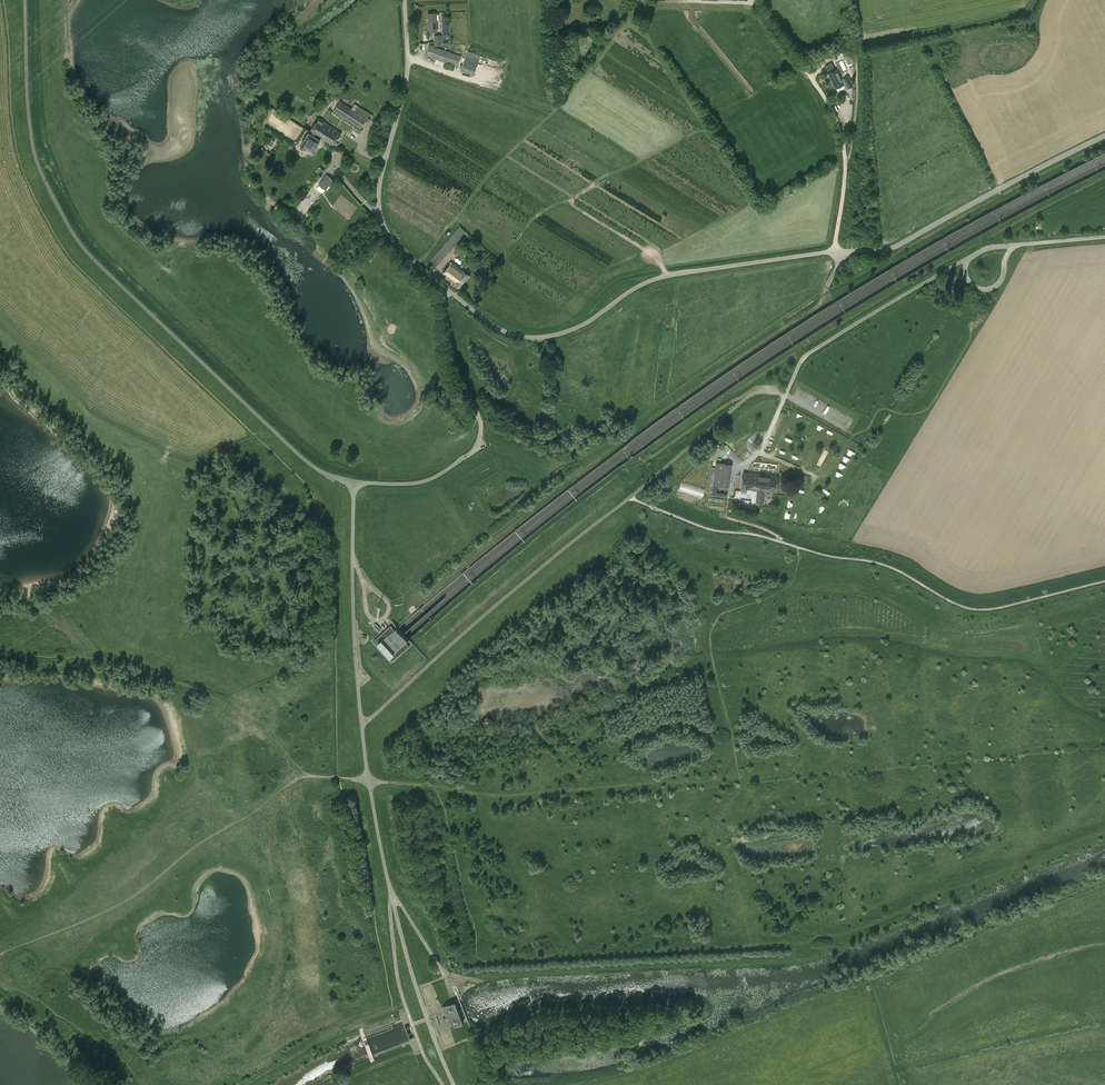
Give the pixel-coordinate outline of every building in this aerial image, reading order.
[(428,18),(425,19),(426,22),(428,21),(429,32),(437,31),(436,13),(428,13),(428,18)] [(457,67),(461,56),(429,45),(426,56),(447,63),(454,65),(457,67)] [(474,75),(481,55),(469,51),(462,71),(474,75)] [(827,72),(834,68),(831,63),(825,66),(827,72)] [(832,82),(830,83),(832,88),(835,87),(836,88),(843,84),(846,89),(847,91),(850,90),(849,88),(853,86),(851,82),(853,81),(851,77),(849,78),(842,81),(836,69),(828,73),(832,82)] [(352,108),(340,101),(333,111),(360,128),(369,113),(355,104),(352,108)] [(321,139),(332,146),(341,132),(319,118),(310,131),(321,139)] [(303,151),(304,150),(306,148),(312,152),(321,139),(310,131),(300,147),(299,148),(303,151)] [(325,190),(333,179),(326,174),(318,185),(325,190)] [(335,210),(350,215),(354,203),(339,199),(335,210)] [(330,210),(328,213),(343,222),(344,219),(330,210)] [(460,237),(466,231),(460,226),(428,262),(434,268),(461,238),(460,237)] [(460,287),(469,275),(463,270),(463,271),(452,262),(443,273),(454,282),(460,287)] [(729,486),(732,463),(716,462),(713,484),(729,486)] [(756,503),(764,503),(765,490),(776,492),(777,477),(743,473),(741,488),(757,490),(756,503)] [(681,482),(679,492),(703,497),(705,487),(681,482)] [(378,644),(390,657),(389,657),(393,661),(409,646),(406,643),(409,640),(397,626),(394,629),(391,626),(374,641),(378,645),(378,644)] [(450,1028),(463,1023),(455,1001),(442,1006),(450,1028)]
